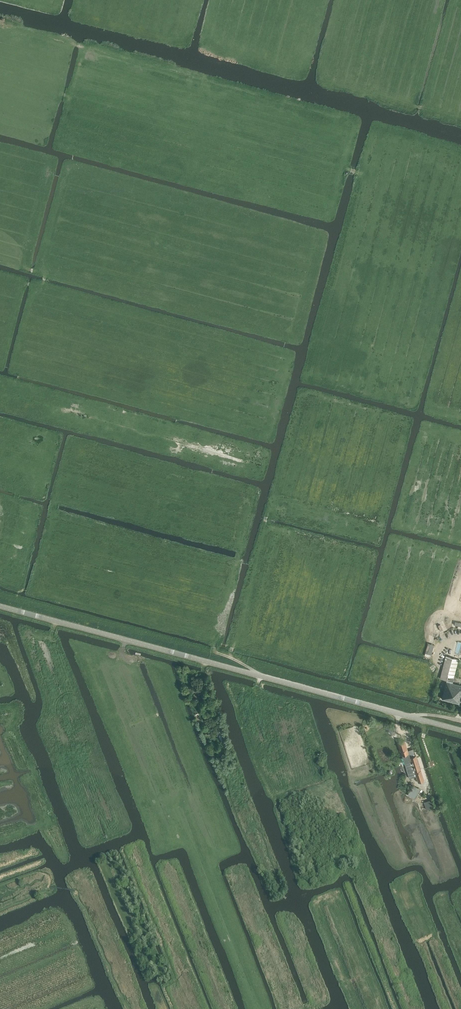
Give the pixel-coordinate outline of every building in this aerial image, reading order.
[(431,657),(434,645),(431,644),(430,646),(428,645),(425,655),(431,657)] [(442,699),(451,701),(452,696),(456,697),(459,685),(457,684),(457,685),(453,684),(453,683),(452,683),(458,659),(446,656),(440,679),(447,680),(442,698),(442,699)] [(459,703),(460,695),(460,685),(459,685),(456,697),(452,696),(451,701),(459,703),(458,703),(459,703)] [(417,776),(419,782),(424,780),(421,769),(416,755),(409,757),(406,749),(407,749),(404,741),(398,743),(401,750),(404,757),(406,757),(408,763),(406,763),(410,778),(417,776)] [(408,794),(415,798),(421,789),(414,785),(408,794)]
